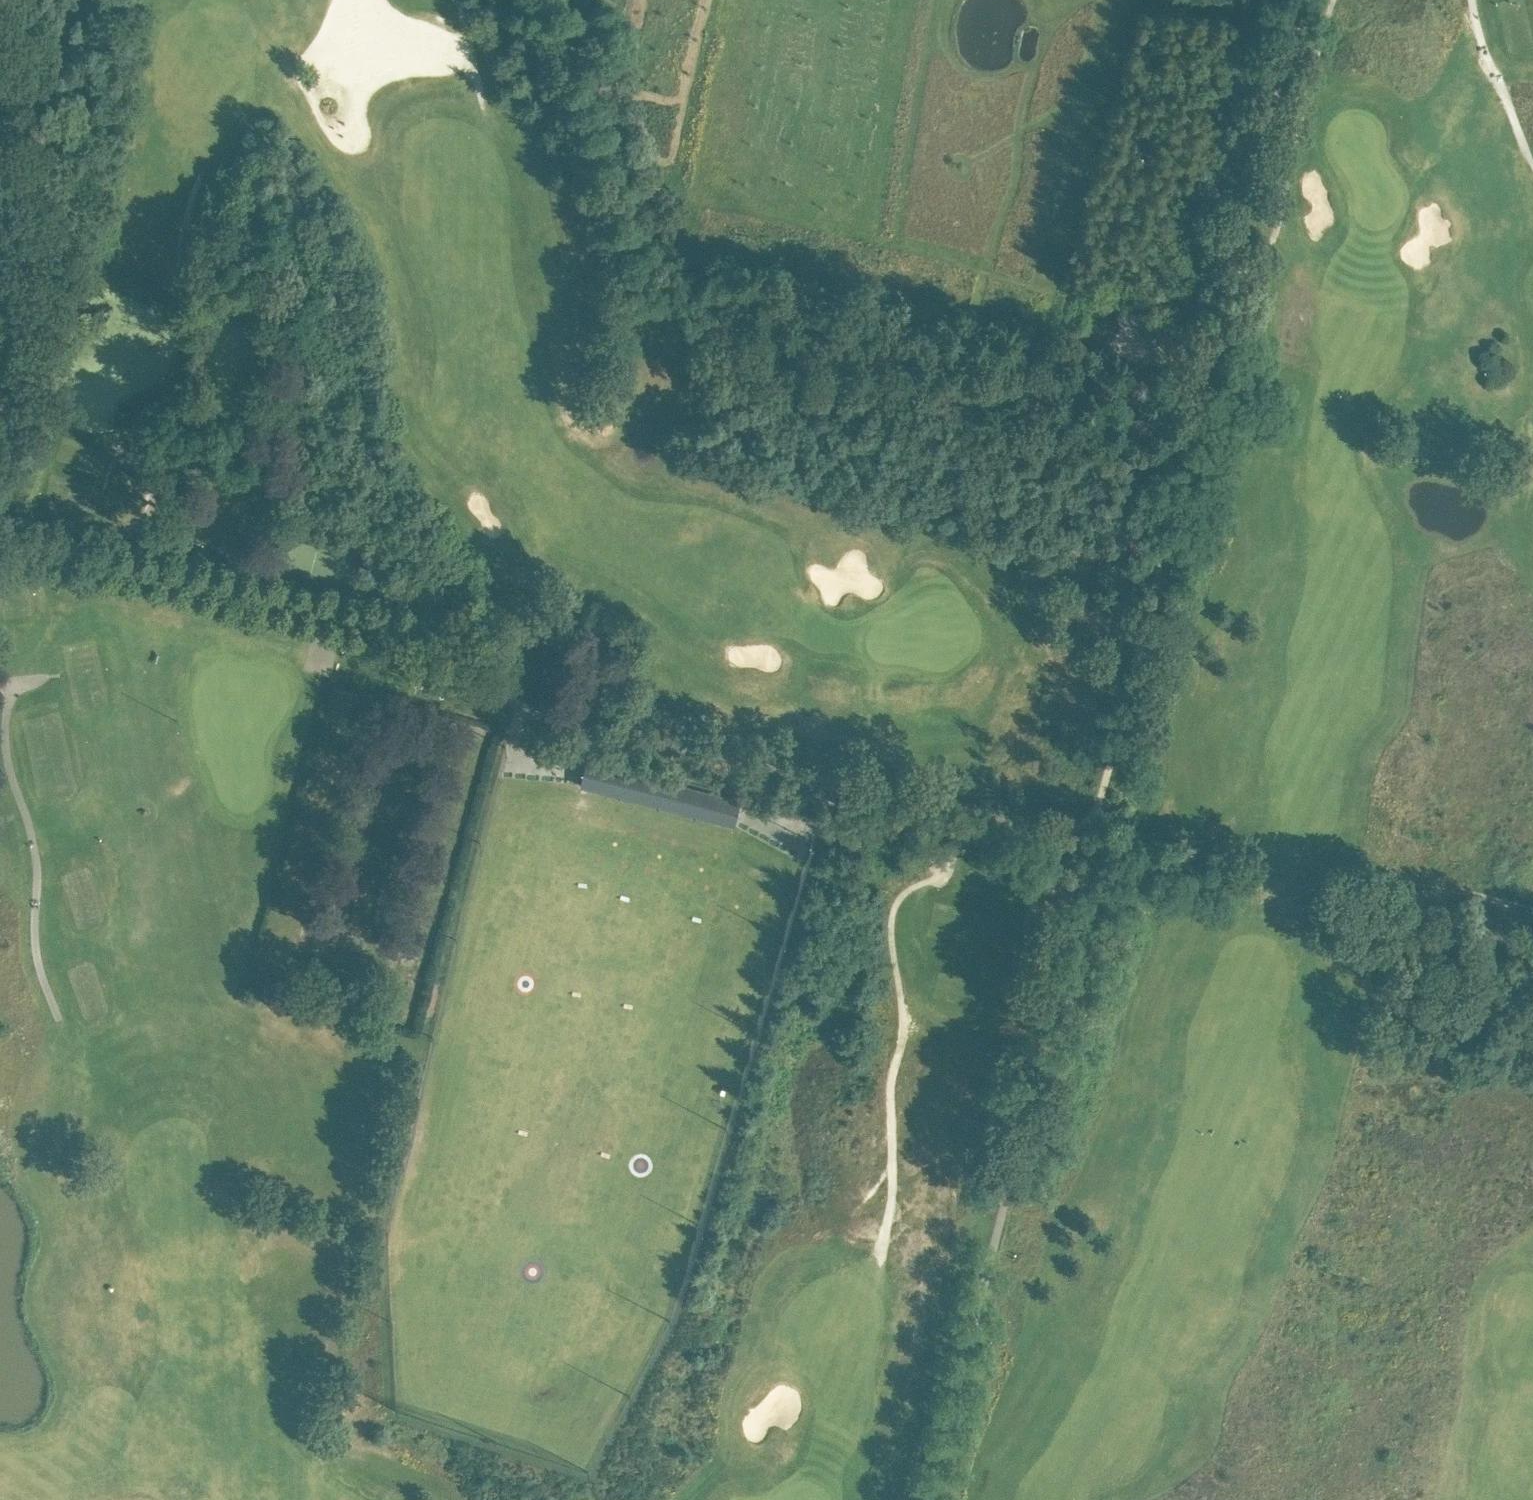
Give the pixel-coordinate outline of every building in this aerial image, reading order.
[(593,774),(584,772),(581,785),(589,787),(593,774)] [(740,801),(664,782),(658,805),(734,825),(740,801)]
